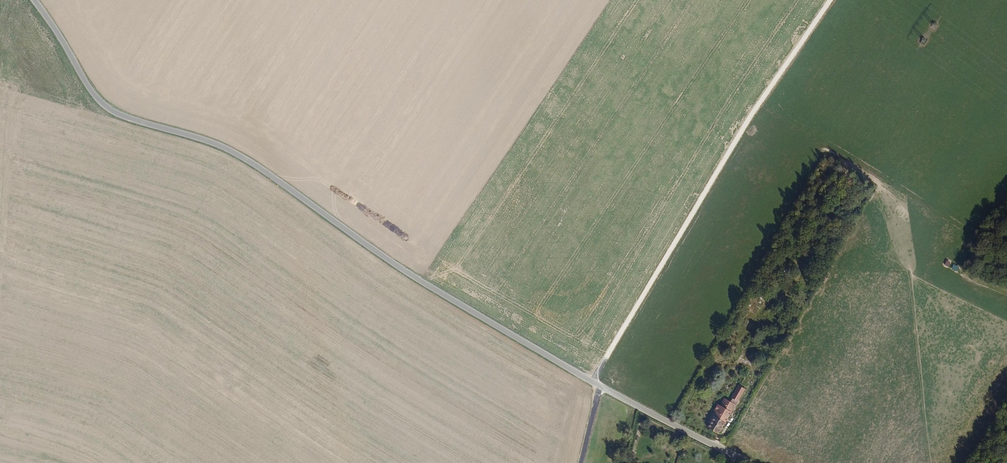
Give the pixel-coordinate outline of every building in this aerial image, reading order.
[(760,309),(764,302),(759,298),(754,305),(760,309)] [(729,406),(733,408),(739,398),(735,396),(729,406)] [(706,431),(710,434),(728,405),(723,402),(718,410),(716,409),(712,415),(715,416),(708,428),(706,431)] [(710,434),(716,438),(733,408),(729,406),(728,405),(710,434)] [(706,426),(708,428),(715,416),(712,415),(706,426)] [(722,438),(727,441),(732,433),(727,430),(722,438)]
